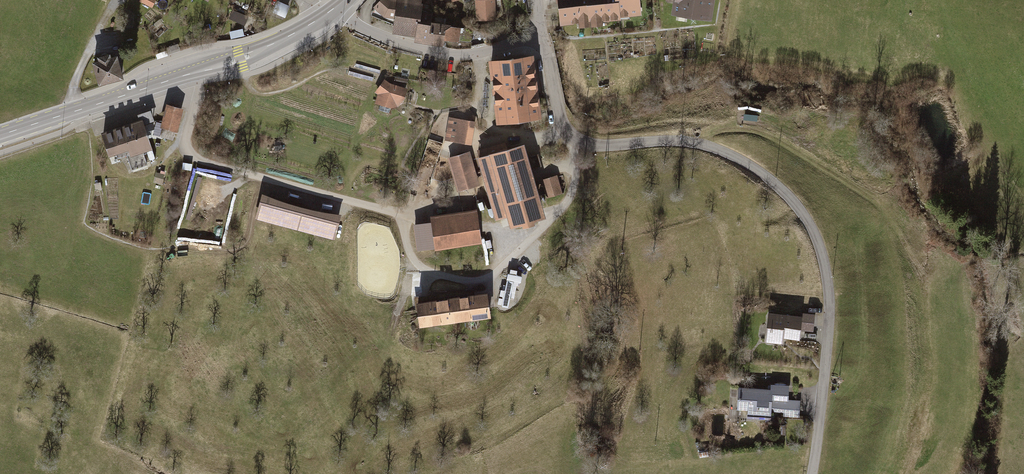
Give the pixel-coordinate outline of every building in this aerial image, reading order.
[(156,2),(151,0),(142,0),(139,6),(151,12),(156,2)] [(384,15),(396,17),(395,30),(405,32),(408,10),(421,12),(422,0),(382,0),(375,7),(384,15)] [(556,29),(575,27),(576,32),(600,30),(599,25),(618,23),(618,18),(640,16),(638,0),(554,0),(556,29)] [(668,20),(709,27),(714,0),(669,0),(668,4),(671,5),(668,20)] [(495,3),(476,4),(476,21),(495,21),(495,3)] [(290,9),(277,4),(272,15),(284,20),(290,9)] [(405,32),(420,34),(421,21),(430,23),(432,13),(421,12),(408,10),(405,32)] [(436,24),(430,23),(421,21),(420,34),(419,38),(433,41),(436,24)] [(464,28),(436,24),(433,41),(442,42),(443,38),(455,40),(456,33),(463,34),(464,28)] [(100,61),(94,63),(99,83),(122,77),(116,56),(110,58),(109,55),(99,57),(100,61)] [(485,65),(493,128),(540,122),(532,59),(485,65)] [(409,72),(402,71),(401,79),(408,80),(409,72)] [(377,98),(374,106),(390,112),(402,109),(407,91),(387,86),(383,83),(374,95),(377,98)] [(183,110),(167,105),(161,125),(178,129),(183,110)] [(139,120),(102,132),(109,153),(115,151),(117,156),(128,153),(134,172),(149,167),(143,149),(151,147),(143,125),(155,121),(151,109),(137,114),(139,120)] [(468,123),(448,120),(445,143),(465,146),(468,123)] [(505,145),(474,154),(495,223),(505,220),(508,232),(517,229),(519,234),(533,230),(532,225),(543,222),(522,149),(507,153),(505,145)] [(440,158),(424,153),(416,180),(432,185),(440,158)] [(446,161),(457,194),(480,187),(469,154),(446,161)] [(541,181),(547,198),(563,194),(558,176),(541,181)] [(333,238),(340,213),(307,206),(288,201),(260,191),(253,216),(333,238)] [(475,212),(429,219),(435,255),(481,247),(475,212)] [(502,287),(513,304),(521,298),(510,282),(502,287)] [(485,297),(414,306),(417,331),(488,322),(485,297)] [(800,322),(772,319),(770,343),(798,345),(800,322)] [(769,393),(738,391),(736,413),(738,413),(738,421),(769,423),(770,415),(783,416),(783,420),(799,421),(800,404),(787,403),(788,389),(770,388),(769,393)]
